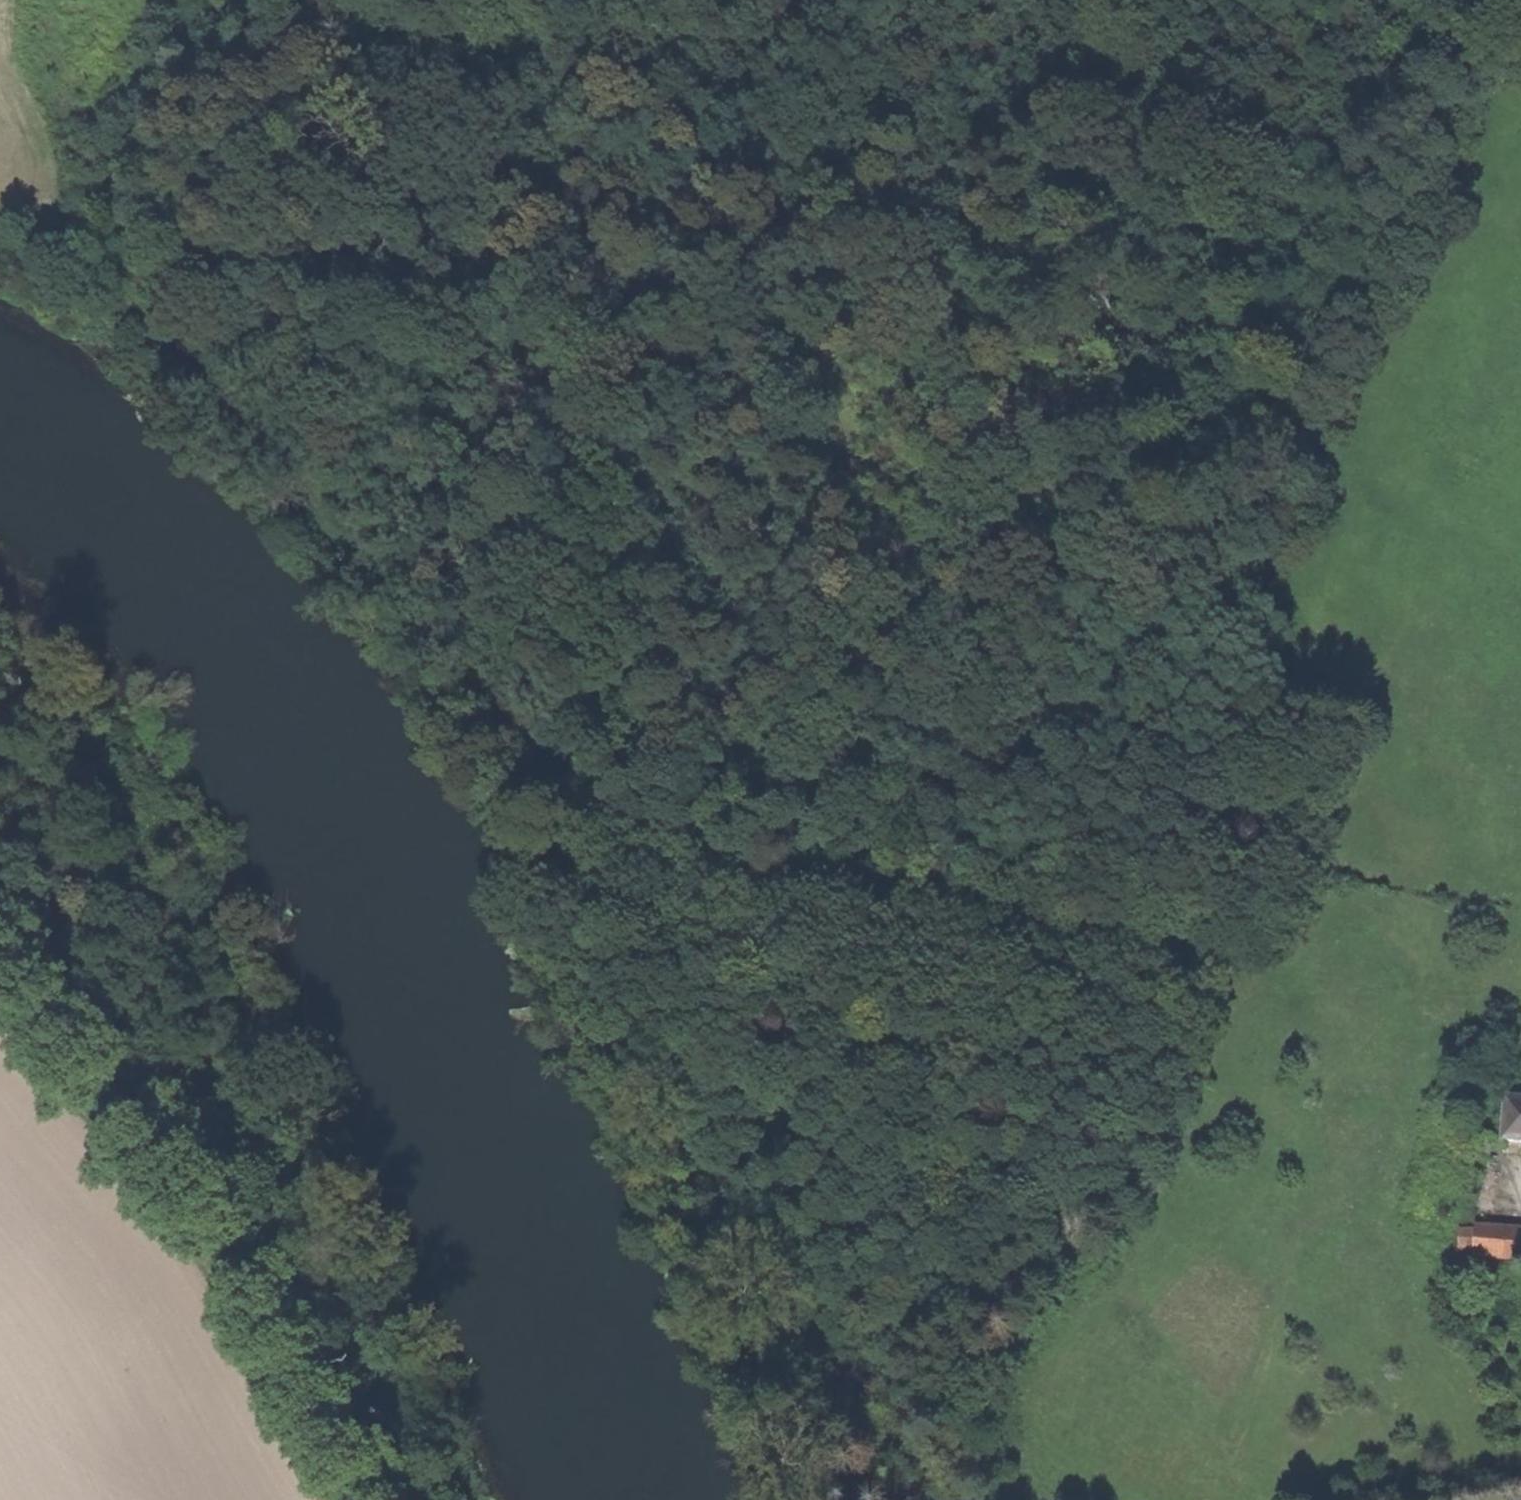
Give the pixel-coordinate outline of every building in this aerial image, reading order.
[(1505,1094),(1500,1136),(1520,1138),(1520,1096),(1505,1094)] [(1516,1255),(1520,1230),(1473,1227),(1470,1252),(1516,1255)]
